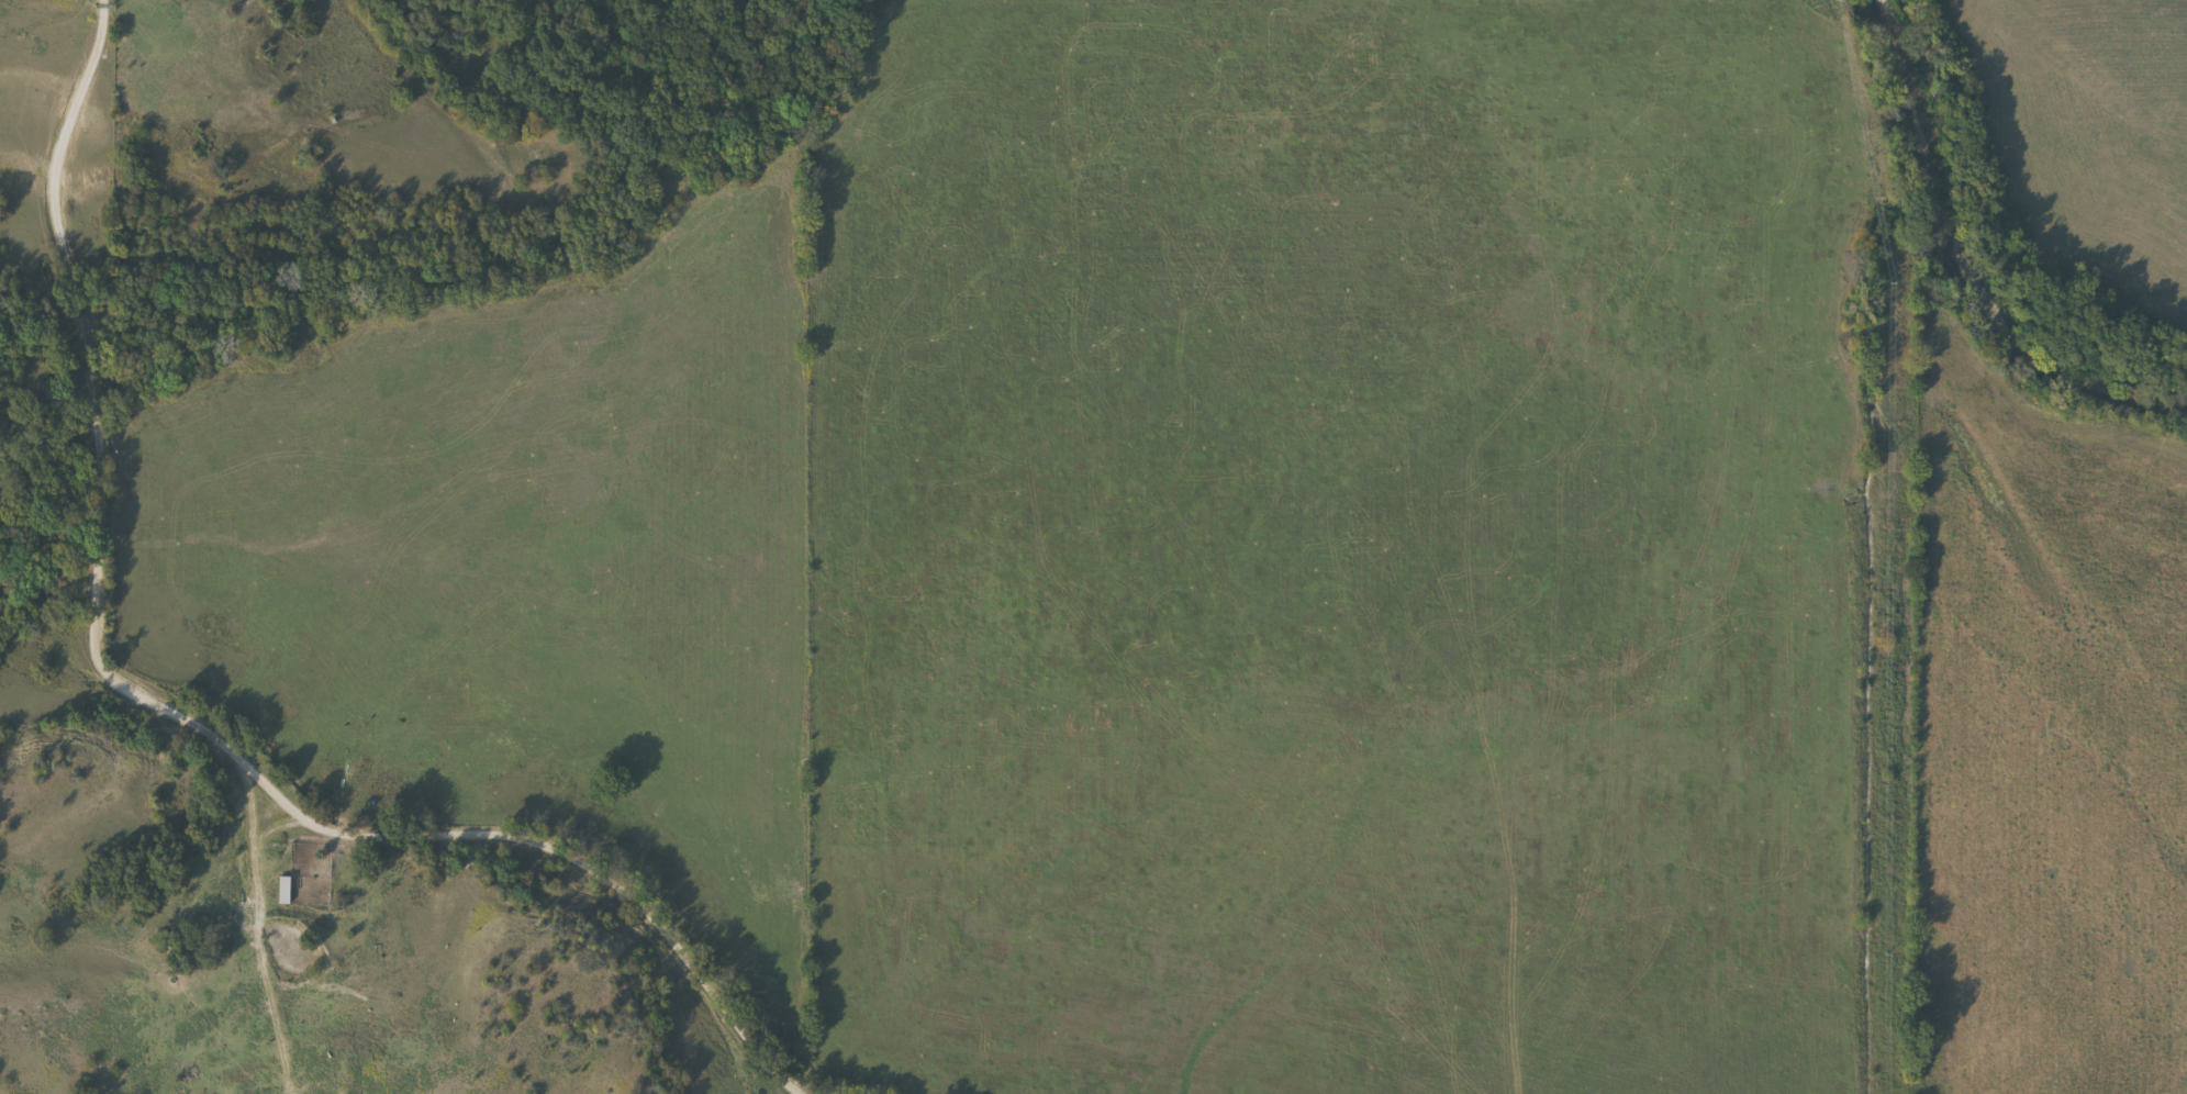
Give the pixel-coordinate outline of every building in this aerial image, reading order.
[(288,878),(288,906),(276,906),(276,878),(288,878)]
